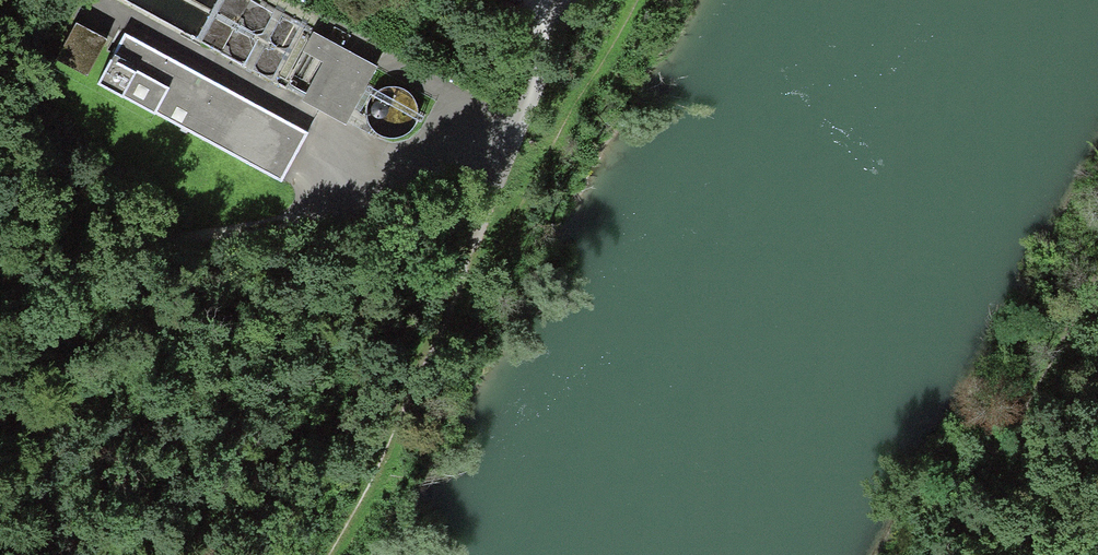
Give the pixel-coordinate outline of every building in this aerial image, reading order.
[(77,28),(56,64),(88,81),(108,45),(77,28)] [(359,58),(314,33),(302,55),(324,67),(306,100),(344,121),(374,67),(359,58)] [(309,134),(125,36),(96,91),(155,122),(157,119),(281,185),(309,134)]
